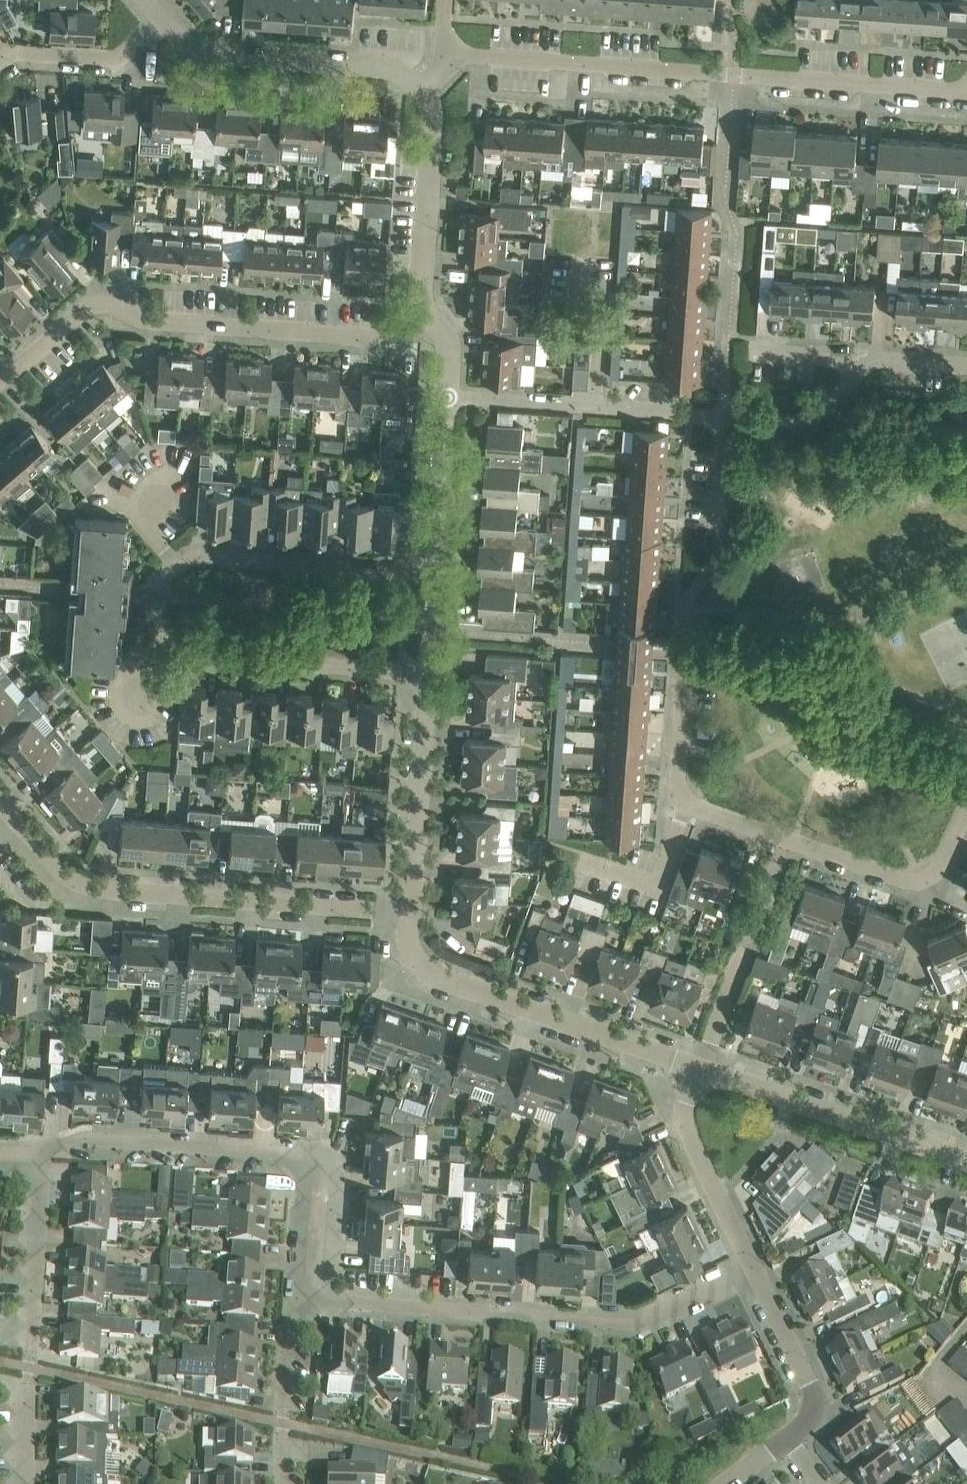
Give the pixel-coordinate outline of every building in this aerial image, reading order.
[(3,20),(6,27),(17,21),(7,3),(7,0),(0,0),(0,15),(3,20)] [(38,15),(52,16),(51,35),(91,37),(93,11),(77,11),(77,0),(39,0),(38,15)] [(206,12),(212,7),(215,11),(245,13),(246,0),(196,0),(206,12)] [(245,13),(244,21),(266,23),(268,0),(246,0),(245,13)] [(266,23),(274,23),(275,28),(284,28),(285,24),(288,24),(290,0),(268,0),(266,23)] [(288,24),(295,25),(297,29),(305,30),(307,26),(310,26),(311,0),(290,0),(288,24)] [(310,26),(331,27),(333,0),(312,0),(310,26)] [(331,27),(339,28),(340,32),(349,33),(350,29),(353,29),(354,17),(355,0),(333,0),(331,27)] [(383,7),(405,9),(405,0),(384,0),(383,7)] [(405,9),(427,10),(428,0),(405,0),(405,9)] [(541,9),(563,10),(564,0),(542,0),(541,9)] [(563,10),(585,12),(585,0),(564,0),(563,10)] [(585,12),(606,13),(607,0),(585,0),(585,12)] [(606,13),(628,15),(629,0),(607,0),(606,13)] [(628,15),(649,17),(650,0),(629,0),(628,15)] [(649,17),(671,18),(672,0),(650,0),(649,17)] [(671,18),(692,20),(694,0),(672,0),(671,18)] [(692,20),(714,21),(716,0),(694,0),(692,20)] [(818,23),(820,0),(798,0),(796,21),(818,23)] [(818,23),(840,24),(841,21),(840,21),(841,0),(820,0),(818,23)] [(840,21),(841,21),(862,22),(863,0),(841,0),(840,21)] [(862,22),(883,24),(885,0),(863,0),(862,22)] [(883,24),(904,25),(906,0),(885,0),(883,24)] [(904,25),(925,27),(928,0),(906,0),(904,25)] [(925,31),(947,32),(950,0),(928,0),(925,27),(925,31)] [(947,32),(966,33),(966,0),(950,0),(947,32)] [(84,105),(67,104),(69,122),(82,124),(81,136),(112,138),(135,140),(136,130),(137,110),(123,109),(124,92),(85,89),(84,105)] [(152,122),(141,121),(139,151),(171,153),(175,96),(154,94),(152,122)] [(11,98),(13,118),(14,136),(64,131),(64,128),(62,108),(40,110),(39,96),(11,98)] [(190,154),(202,155),(204,127),(194,126),(196,97),(175,96),(172,137),(182,138),(181,144),(186,148),(191,148),(190,154)] [(204,127),(202,155),(214,156),(215,151),(225,151),(225,141),(236,142),(238,101),(218,99),(216,128),(204,127)] [(245,158),(266,160),(268,132),(257,131),(260,102),(238,101),(236,142),(246,143),(245,158)] [(268,132),(266,160),(278,161),(279,148),(299,149),(302,105),(282,104),(279,133),(268,132)] [(302,105),(299,149),(319,151),(318,164),(318,170),(330,171),(332,143),(321,142),(323,107),(302,105)] [(332,143),(330,171),(342,172),(342,166),(343,156),(363,157),(366,116),(345,114),(343,134),(340,134),(336,140),(336,143),(332,143)] [(366,116),(363,157),(372,158),(371,174),(394,175),(396,138),(385,138),(387,118),(366,116)] [(486,141),(472,140),(470,169),(484,170),(486,153),(504,155),(507,118),(487,117),(486,141)] [(504,155),(503,164),(523,166),(526,120),(507,118),(504,155)] [(586,169),(586,165),(605,166),(608,120),(588,118),(587,139),(575,139),(573,168),(586,169)] [(545,121),(526,120),(523,166),(542,167),(545,121)] [(625,157),(627,121),(608,120),(605,156),(625,157)] [(565,123),(545,121),(542,167),(564,169),(564,174),(573,175),(573,168),(575,139),(564,138),(565,123)] [(646,123),(627,121),(625,157),(644,159),(646,123)] [(666,124),(646,123),(644,159),(643,172),(662,173),(663,160),(666,124)] [(753,148),(741,148),(739,176),(751,176),(752,172),(772,173),(773,160),(776,124),(755,123),(753,148)] [(682,162),(685,125),(666,124),(663,160),(682,162)] [(776,124),(773,160),(772,173),(792,175),(792,168),(793,168),(796,132),(796,126),(776,124)] [(705,127),(685,125),(682,162),(683,162),(682,174),(701,175),(701,171),(715,172),(717,143),(704,142),(705,127)] [(796,132),(793,168),(813,169),(816,133),(796,132)] [(836,135),(816,133),(813,169),(834,171),(836,135)] [(858,136),(836,135),(834,171),(833,180),(853,181),(852,190),(865,191),(867,163),(856,162),(858,136)] [(878,163),(867,163),(865,191),(877,192),(878,174),(898,175),(901,139),(880,138),(878,163)] [(921,141),(901,139),(898,175),(919,177),(921,141)] [(942,142),(921,141),(919,177),(939,178),(942,142)] [(962,144),(942,142),(939,178),(959,180),(962,144)] [(958,196),(966,197),(966,144),(962,144),(959,180),(958,196)] [(469,185),(457,184),(456,196),(468,197),(469,185)] [(174,186),(174,195),(186,196),(187,186),(174,186)] [(200,187),(187,186),(186,196),(199,197),(200,187)] [(604,188),(603,196),(609,197),(622,198),(622,189),(610,188),(604,188)] [(622,189),(622,198),(624,198),(634,199),(641,199),(642,191),(635,190),(622,189)] [(508,200),(520,201),(521,192),(508,191),(508,200)] [(647,201),(660,202),(661,192),(648,191),(647,201)] [(521,192),(520,201),(533,202),(534,193),(521,192)] [(674,193),(661,192),(660,202),(673,203),(674,193)] [(275,193),(274,203),(287,203),(287,194),(275,193)] [(300,195),(287,194),(287,203),(287,208),(299,209),(300,195)] [(364,199),(363,213),(391,216),(392,201),(364,199)] [(491,215),(461,213),(460,234),(498,237),(499,225),(531,228),(533,207),(492,204),(491,215)] [(624,204),(623,215),(625,215),(624,226),(637,228),(638,221),(638,216),(630,216),(631,204),(624,204)] [(132,239),(131,250),(143,251),(142,266),(161,267),(165,220),(142,218),(143,209),(134,208),(134,213),(133,221),(132,239)] [(678,208),(677,229),(677,230),(710,232),(712,210),(678,208)] [(770,209),(769,217),(781,218),(781,210),(770,209)] [(111,221),(91,220),(90,240),(88,259),(117,262),(119,239),(132,239),(133,221),(134,213),(112,211),(111,221)] [(798,219),(810,220),(810,212),(798,211),(798,219)] [(823,213),(810,212),(810,220),(822,221),(823,213)] [(895,213),(876,212),(876,223),(894,224),(895,213)] [(903,227),(915,228),(915,220),(904,219),(903,227)] [(165,220),(161,267),(181,269),(184,224),(165,222),(165,220)] [(928,221),(915,220),(915,228),(927,229),(928,221)] [(203,225),(200,270),(220,272),(221,256),(232,257),(234,228),(222,227),(223,223),(203,222),(203,225)] [(777,223),(765,222),(761,286),(772,287),(770,316),(780,317),(781,311),(791,312),(794,280),(773,278),(777,223)] [(944,222),(943,230),(955,230),(955,223),(944,222)] [(184,224),(181,269),(200,270),(203,225),(184,224)] [(250,225),(246,229),(234,228),(232,257),(243,258),(242,273),(262,275),(262,274),(265,238),(265,229),(264,226),(250,225)] [(810,226),(798,225),(797,233),(809,235),(810,226)] [(622,236),(621,247),(628,248),(635,249),(636,239),(637,228),(624,226),(623,236),(622,236)] [(69,248),(51,228),(34,242),(35,243),(20,256),(52,293),(74,274),(59,257),(69,248)] [(303,241),(300,278),(320,279),(321,267),(332,268),(332,259),(333,259),(335,229),(322,228),(317,233),(316,242),(303,241)] [(826,228),(826,236),(838,237),(838,229),(826,228)] [(265,229),(262,274),(281,276),(284,232),(266,231),(265,229)] [(858,230),(838,229),(838,237),(837,247),(857,249),(858,230)] [(353,231),(335,230),(333,259),(344,260),(343,275),(363,276),(366,240),(353,239),(353,231)] [(710,232),(677,230),(675,251),(709,254),(710,232)] [(877,259),(889,260),(891,232),(879,231),(877,259)] [(303,233),(284,232),(281,276),(300,278),(303,241),(303,233)] [(903,233),(891,232),(889,260),(901,261),(903,233)] [(498,238),(460,234),(458,255),(489,257),(488,268),(523,271),(524,258),(507,256),(508,238),(498,238)] [(933,235),(931,250),(943,250),(944,236),(933,235)] [(944,236),(943,250),(964,252),(964,246),(964,237),(944,236)] [(386,241),(366,240),(363,276),(383,278),(386,241)] [(709,254),(675,251),(674,273),(707,275),(709,254)] [(4,256),(0,260),(0,323),(7,332),(30,312),(13,292),(16,290),(13,286),(23,278),(4,256)] [(471,278),(469,299),(507,301),(519,302),(520,282),(522,282),(523,271),(488,268),(482,267),(482,278),(471,278)] [(802,318),(811,319),(815,269),(794,268),(794,280),(791,312),(802,312),(802,318)] [(815,269),(811,319),(821,320),(821,314),(832,315),(835,271),(815,269)] [(619,279),(618,291),(625,291),(626,280),(626,270),(621,270),(620,279),(619,279)] [(845,271),(835,271),(832,315),(843,315),(842,321),(852,322),(855,284),(844,283),(845,271)] [(707,275),(674,273),(672,295),(706,297),(707,275)] [(900,276),(899,287),(898,299),(896,319),(908,320),(907,326),(917,327),(920,277),(900,276)] [(920,277),(917,327),(927,327),(927,322),(938,322),(941,279),(920,277)] [(961,281),(941,279),(938,322),(948,323),(948,329),(957,330),(961,281)] [(961,281),(957,330),(966,330),(966,292),(961,292),(962,281),(961,281)] [(876,286),(855,284),(852,322),(862,323),(862,317),(874,318),(875,298),(876,286)] [(706,297),(672,295),(670,316),(704,319),(706,297)] [(507,301),(469,299),(468,319),(497,322),(496,332),(517,333),(519,313),(507,312),(507,301)] [(704,319),(670,316),(669,338),(702,340),(704,319)] [(527,321),(526,334),(538,335),(539,335),(540,322),(527,321)] [(517,333),(496,332),(516,333),(515,340),(485,338),(484,359),(522,362),(536,363),(538,335),(526,334),(517,333)] [(702,340),(669,338),(667,359),(701,362),(702,340)] [(575,354),(575,364),(590,366),(592,340),(576,339),(575,354)] [(145,393),(144,402),(156,403),(178,405),(179,392),(182,352),(168,351),(167,354),(159,354),(158,369),(146,368),(146,373),(145,393)] [(182,352),(179,392),(200,394),(199,406),(200,406),(211,407),(214,378),(202,377),(204,357),(195,356),(195,353),(182,352)] [(214,378),(211,407),(222,408),(223,408),(224,396),(246,397),(249,357),(235,356),(235,359),(227,358),(225,378),(214,378)] [(263,358),(249,357),(246,397),(259,398),(258,404),(268,405),(267,411),(279,412),(281,385),(270,384),(271,362),(263,361),(263,358)] [(131,386),(122,358),(111,362),(106,366),(103,362),(88,376),(112,403),(131,386)] [(522,362),(484,359),(482,380),(520,382),(522,362)] [(701,362),(667,359),(666,381),(699,384),(701,362)] [(293,386),(281,385),(279,412),(291,413),(292,400),(314,402),(317,362),(303,361),(303,364),(294,363),(293,386)] [(317,362),(314,402),(328,403),(328,408),(336,408),(335,417),(347,418),(349,389),(338,388),(339,367),(331,366),(331,363),(317,362)] [(574,366),(573,387),(588,388),(590,367),(590,366),(575,364),(574,366)] [(347,418),(347,422),(359,423),(367,423),(368,410),(382,411),(385,371),(371,370),(371,373),(362,372),(361,392),(350,391),(350,389),(349,389),(347,418)] [(385,371),(382,411),(381,424),(402,425),(402,436),(414,437),(417,397),(405,396),(407,376),(399,375),(399,372),(385,371)] [(88,376),(73,388),(97,416),(97,415),(105,424),(119,412),(112,403),(88,376)] [(73,388),(59,401),(82,428),(90,437),(105,424),(97,416),(73,388)] [(59,401),(44,414),(57,429),(67,441),(82,428),(59,401)] [(55,452),(32,424),(16,437),(40,465),(55,452)] [(490,464),(490,465),(521,467),(521,468),(541,469),(543,449),(522,448),(524,427),(489,424),(487,446),(492,447),(490,464)] [(598,426),(579,425),(578,448),(586,449),(586,437),(597,438),(598,426)] [(669,431),(635,429),(634,452),(667,454),(669,431)] [(127,430),(118,439),(123,446),(132,455),(141,447),(133,437),(127,430)] [(40,465),(16,437),(2,450),(26,477),(40,465)] [(123,446),(115,453),(123,462),(132,455),(123,446)] [(578,448),(576,469),(584,470),(585,462),(586,449),(578,448)] [(0,452),(0,477),(16,495),(30,483),(26,477),(2,450),(0,452)] [(200,450),(200,459),(209,460),(210,451),(200,450)] [(667,454),(634,452),(632,473),(666,476),(667,454)] [(90,458),(87,455),(77,464),(93,482),(103,473),(90,458)] [(77,464),(67,472),(86,494),(96,486),(93,482),(77,464)] [(486,464),(485,486),(489,487),(487,504),(487,505),(518,507),(539,509),(539,507),(550,507),(551,494),(540,493),(540,489),(519,488),(521,468),(521,467),(490,465),(490,464),(486,464)] [(592,471),(576,469),(575,491),(582,492),(583,480),(591,480),(592,471)] [(666,476),(632,473),(631,495),(664,498),(666,476)] [(197,504),(196,510),(208,511),(207,531),(230,533),(231,521),(233,493),(234,478),(199,475),(198,481),(197,504)] [(0,477),(0,499),(11,490),(0,477)] [(282,488),(269,487),(267,516),(278,517),(277,536),(300,538),(304,486),(286,485),(282,488)] [(253,495),(233,493),(230,533),(254,534),(255,515),(267,516),(269,487),(253,486),(253,495)] [(325,488),(305,486),(300,538),(324,540),(325,520),(337,521),(339,492),(325,491),(325,488)] [(373,504),(371,543),(394,545),(395,526),(408,526),(410,498),(400,497),(400,490),(375,488),(373,504)] [(582,492),(575,491),(574,513),(581,513),(582,492)] [(354,494),(339,492),(337,521),(349,522),(347,541),(371,543),(373,504),(354,502),(354,494)] [(664,498),(631,495),(629,517),(662,519),(664,498)] [(487,504),(483,504),(482,526),(486,527),(485,544),(525,548),(536,549),(537,529),(516,527),(518,507),(487,505),(487,504)] [(52,506),(37,520),(45,530),(61,516),(52,506)] [(581,513),(574,513),(572,534),(580,534),(580,527),(581,513)] [(581,513),(580,527),(589,527),(590,514),(581,513)] [(126,521),(80,517),(76,578),(86,579),(85,590),(84,602),(74,602),(69,663),(115,666),(119,618),(128,619),(129,606),(122,605),(123,593),(124,582),(130,582),(131,569),(122,569),(126,521)] [(629,517),(628,531),(628,538),(661,540),(662,519),(629,517)] [(37,520),(26,530),(37,536),(45,530),(37,520)] [(580,534),(572,534),(571,555),(578,556),(594,557),(595,545),(579,544),(580,534)] [(661,540),(628,538),(626,538),(624,559),(659,562),(661,540)] [(485,544),(480,544),(479,566),(483,566),(482,584),(516,587),(533,589),(534,569),(524,568),(525,548),(485,544)] [(659,562),(624,559),(623,581),(658,584),(659,562)] [(583,578),(576,578),(570,578),(568,599),(582,600),(583,578)] [(658,584),(623,581),(621,602),(656,604),(658,584)] [(516,587),(482,584),(480,606),(484,607),(483,625),(535,629),(536,609),(515,608),(516,587)] [(19,596),(18,616),(30,616),(31,597),(19,596)] [(656,604),(621,602),(620,626),(655,628),(656,604)] [(565,613),(564,629),(577,630),(577,624),(575,624),(575,622),(573,622),(574,614),(565,613)] [(655,628),(620,626),(618,645),(617,665),(652,668),(653,647),(655,628)] [(934,643),(934,673),(948,673),(948,678),(966,678),(966,643),(934,643)] [(528,657),(487,654),(486,670),(490,670),(490,675),(471,673),(469,694),(517,698),(518,678),(526,679),(528,657)] [(652,668),(617,665),(615,689),(650,692),(652,668)] [(182,685),(179,724),(178,739),(202,741),(202,735),(213,736),(215,709),(204,708),(206,687),(182,685)] [(568,685),(559,685),(558,708),(567,708),(568,685)] [(3,686),(0,689),(0,717),(6,712),(13,720),(34,702),(26,693),(16,701),(3,686)] [(215,709),(213,736),(235,738),(234,749),(248,751),(249,729),(251,711),(239,710),(241,690),(217,688),(215,709)] [(650,692),(615,689),(613,712),(648,714),(650,692)] [(284,742),(286,714),(275,713),(276,693),(253,691),(251,711),(249,729),(264,730),(263,740),(284,742)] [(312,695),(288,693),(286,732),(299,733),(298,743),(319,744),(321,717),(310,716),(312,695)] [(517,698),(469,694),(468,716),(493,717),(492,728),(522,731),(523,718),(515,718),(517,698)] [(41,696),(34,702),(13,720),(20,729),(0,746),(14,762),(45,735),(55,726),(42,710),(48,705),(41,696)] [(321,717),(319,744),(341,746),(355,747),(355,737),(357,720),(345,719),(347,698),(323,696),(321,717)] [(382,701),(358,699),(355,747),(356,747),(356,737),(369,738),(369,748),(391,750),(393,722),(380,721),(382,701)] [(567,708),(558,708),(556,729),(565,730),(567,708)] [(648,714),(613,712),(612,733),(647,736),(648,714)] [(45,735),(14,762),(28,778),(48,760),(55,768),(76,750),(68,741),(55,726),(45,735)] [(522,731),(492,728),(492,740),(466,738),(465,759),(505,762),(506,742),(521,743),(522,731)] [(101,729),(91,737),(99,746),(109,737),(101,729)] [(565,730),(556,729),(555,750),(564,751),(565,730)] [(647,736),(612,733),(610,754),(612,754),(645,757),(647,736)] [(44,797),(41,800),(50,811),(54,808),(56,810),(87,783),(74,767),(84,759),(76,750),(55,768),(63,777),(42,795),(44,797)] [(564,751),(555,750),(553,774),(562,774),(564,751)] [(645,757),(612,754),(610,778),(644,780),(645,757)] [(505,762),(465,759),(463,780),(489,782),(488,794),(517,796),(518,783),(517,783),(518,763),(505,762)] [(148,768),(147,779),(169,781),(170,770),(148,768)] [(175,771),(174,782),(191,783),(191,772),(175,771)] [(553,774),(552,794),(561,795),(562,774),(553,774)] [(644,780),(610,778),(609,798),(642,801),(644,780)] [(324,781),(324,790),(344,792),(345,786),(345,783),(324,781)] [(100,798),(87,783),(56,810),(69,826),(82,816),(97,834),(100,827),(101,827),(103,823),(117,793),(109,790),(100,798)] [(344,792),(344,799),(365,801),(366,788),(345,786),(344,792)] [(366,788),(365,801),(387,803),(388,790),(366,788)] [(124,796),(117,793),(103,823),(101,827),(121,829),(119,854),(141,856),(144,820),(123,818),(124,796)] [(551,802),(551,814),(560,815),(561,795),(552,794),(551,802)] [(642,801),(609,798),(607,818),(641,821),(642,801)] [(461,812),(459,834),(500,836),(501,817),(516,818),(517,804),(487,802),(486,814),(461,812)] [(571,804),(570,815),(596,817),(596,806),(571,804)] [(187,823),(184,859),(207,860),(207,853),(218,854),(221,811),(189,809),(188,823),(187,823)] [(253,828),(250,863),(273,865),(273,858),(284,859),(286,830),(276,829),(276,821),(277,818),(273,818),(273,814),(269,811),(260,810),(254,813),(254,818),(253,828)] [(560,815),(551,814),(549,836),(567,837),(568,815),(560,815)] [(641,821),(607,818),(606,840),(639,842),(641,821)] [(144,820),(141,856),(163,857),(165,821),(144,820)] [(286,830),(284,859),(295,860),(295,867),(317,868),(319,832),(320,821),(299,820),(299,823),(298,831),(286,830)] [(187,823),(165,821),(163,857),(184,859),(187,823)] [(341,834),(338,870),(360,872),(362,836),(363,823),(342,821),(341,834)] [(220,826),(218,854),(229,855),(229,862),(250,863),(253,828),(220,825),(220,826)] [(374,836),(362,836),(360,872),(382,873),(385,828),(375,827),(374,836)] [(341,834),(319,832),(317,868),(338,870),(341,834)] [(500,836),(459,834),(458,855),(483,857),(482,868),(512,870),(513,858),(498,856),(500,836)] [(679,868),(670,895),(673,896),(685,900),(704,907),(708,893),(722,855),(702,848),(693,873),(682,869),(680,869),(679,868)] [(742,861),(722,855),(708,893),(727,900),(722,913),(734,917),(743,891),(733,887),(742,861)] [(512,870),(482,868),(482,879),(456,877),(455,898),(495,901),(496,881),(511,882),(512,870)] [(787,906),(777,932),(789,936),(794,923),(813,929),(826,891),(806,884),(798,909),(787,906)] [(846,898),(826,891),(813,929),(808,943),(838,953),(847,927),(837,924),(846,898)] [(594,897),(589,909),(601,913),(606,901),(594,897)] [(495,901),(455,898),(453,919),(494,922),(495,901)] [(858,931),(847,927),(838,953),(853,959),(855,954),(860,953),(862,946),(873,950),(887,912),(867,905),(858,931)] [(530,916),(524,935),(536,939),(527,963),(547,970),(561,931),(564,920),(546,914),(547,911),(534,906),(530,916)] [(19,945),(46,947),(47,927),(35,926),(36,912),(0,909),(0,913),(0,932),(19,934),(19,945)] [(907,919),(887,912),(873,950),(886,955),(884,972),(895,976),(887,999),(900,1003),(909,979),(897,975),(906,950),(897,947),(907,919)] [(608,932),(611,924),(599,919),(596,928),(608,932)] [(948,931),(964,968),(966,975),(966,922),(948,931)] [(579,938),(561,931),(547,970),(567,977),(576,953),(586,956),(596,928),(584,924),(579,938)] [(608,932),(596,928),(586,956),(597,960),(588,984),(608,991),(622,953),(603,946),(608,932)] [(109,958),(108,978),(107,984),(120,985),(121,970),(142,971),(145,930),(123,929),(121,959),(109,958)] [(167,932),(145,930),(142,971),(143,971),(141,986),(174,989),(176,963),(165,962),(167,932)] [(176,963),(174,989),(187,990),(191,989),(193,988),(195,986),(196,985),(197,983),(198,981),(198,979),(209,979),(209,976),(212,935),(203,935),(203,930),(192,930),(192,934),(190,934),(188,964),(176,963)] [(964,968),(948,931),(929,939),(940,964),(930,968),(938,986),(941,992),(951,988),(946,976),(964,968)] [(481,932),(477,945),(505,955),(509,942),(481,932)] [(234,937),(212,935),(209,976),(220,977),(219,992),(241,994),(241,1002),(243,968),(232,967),(234,937)] [(91,938),(90,951),(110,952),(110,951),(110,939),(91,938)] [(241,993),(241,1002),(253,1002),(255,988),(275,989),(276,981),(279,940),(257,939),(255,968),(243,968),(241,993)] [(301,942),(279,940),(276,981),(288,982),(287,997),(308,999),(310,973),(299,972),(301,942)] [(310,973),(308,999),(321,1000),(342,1001),(342,998),(343,986),(347,945),(324,943),(322,973),(310,973)] [(19,945),(18,957),(0,956),(0,979),(1,979),(1,978),(31,980),(37,980),(52,982),(52,981),(43,980),(45,959),(46,947),(19,945)] [(369,947),(347,945),(343,986),(374,988),(379,982),(380,957),(369,956),(369,947)] [(641,959),(622,953),(608,991),(629,998),(637,974),(647,978),(657,949),(646,945),(641,959)] [(669,953),(657,949),(647,978),(658,981),(650,1005),(670,1012),(683,974),(664,968),(669,953)] [(787,979),(791,966),(757,953),(751,971),(773,979),(775,975),(787,979)] [(683,974),(670,1012),(690,1019),(698,995),(710,999),(720,971),(688,960),(683,974)] [(0,979),(1,979),(0,991),(0,1001),(26,1003),(25,1014),(45,1016),(58,1017),(59,1005),(50,1004),(52,982),(37,980),(31,980),(1,978),(1,979),(0,979)] [(922,983),(909,979),(900,1003),(914,1008),(922,983)] [(103,1015),(104,985),(89,985),(88,1015),(103,1015)] [(780,997),(761,990),(744,1038),(764,1045),(780,997)] [(838,1027),(824,1066),(844,1073),(854,1045),(864,1049),(873,1023),(875,1018),(876,1014),(882,997),(861,990),(847,1030),(838,1027)] [(781,994),(780,997),(764,1045),(784,1052),(793,1024),(803,1028),(813,1001),(801,997),(800,1001),(781,994)] [(813,1001),(803,1028),(814,1031),(804,1059),(824,1066),(838,1027),(841,1016),(822,1010),(824,1005),(813,1001)] [(383,1065),(403,1010),(382,1003),(372,1031),(361,1027),(357,1039),(349,1039),(349,1056),(366,1062),(366,1059),(383,1065)] [(403,1010),(385,1061),(395,1062),(398,1052),(411,1057),(424,1018),(403,1010)] [(423,1077),(438,1082),(446,1057),(436,1053),(445,1025),(424,1018),(411,1057),(428,1063),(423,1077)] [(320,1030),(339,1031),(340,1020),(320,1019),(320,1030)] [(873,1023),(864,1049),(874,1053),(865,1080),(885,1087),(898,1048),(902,1036),(884,1029),(885,1026),(873,1023)] [(446,1057),(438,1082),(450,1086),(451,1081),(471,1088),(474,1079),(488,1040),(467,1033),(457,1061),(446,1057)] [(509,1047),(488,1040),(474,1079),(494,1086),(489,1100),(501,1104),(510,1079),(499,1076),(509,1047)] [(917,1054),(898,1048),(885,1087),(904,1094),(914,1066),(924,1070),(933,1044),(922,1040),(917,1054)] [(925,1101),(945,1108),(959,1069),(940,1062),(945,1048),(933,1044),(924,1070),(935,1074),(925,1101)] [(521,1083),(510,1079),(498,1113),(509,1117),(513,1107),(533,1114),(551,1062),(530,1055),(521,1083)] [(51,1066),(49,1086),(61,1087),(64,1060),(51,1059),(51,1066)] [(74,1088),(72,1109),(94,1111),(97,1076),(85,1075),(85,1072),(79,1065),(76,1065),(76,1061),(64,1060),(61,1087),(74,1088)] [(97,1076),(94,1111),(116,1113),(118,1091),(130,1092),(132,1065),(98,1062),(97,1076)] [(234,1072),(231,1121),(253,1123),(254,1102),(266,1102),(269,1064),(254,1062),(246,1073),(234,1072)] [(572,1069),(551,1062),(533,1114),(538,1101),(558,1108),(553,1122),(564,1126),(565,1126),(573,1101),(562,1098),(572,1069)] [(140,1115),(162,1116),(166,1064),(145,1063),(144,1066),(132,1065),(130,1092),(142,1093),(140,1115)] [(166,1064),(162,1116),(185,1118),(186,1096),(198,1097),(200,1070),(188,1069),(188,1065),(166,1064)] [(291,1065),(269,1064),(266,1102),(278,1103),(277,1125),(299,1126),(302,1091),(303,1077),(290,1077),(291,1065)] [(959,1069),(945,1108),(965,1115),(966,1108),(966,1072),(959,1069)] [(234,1072),(200,1070),(198,1097),(210,1098),(208,1120),(231,1121),(234,1072)] [(19,1121),(23,1072),(0,1071),(0,1120),(19,1121)] [(45,1074),(23,1072),(19,1121),(42,1123),(43,1103),(45,1074)] [(300,1115),(299,1126),(321,1128),(323,1106),(339,1108),(340,1088),(341,1080),(331,1080),(314,1078),(303,1077),(302,1091),(300,1115)] [(565,1126),(560,1137),(573,1142),(578,1127),(597,1134),(601,1123),(615,1084),(594,1077),(584,1105),(573,1101),(565,1126)] [(436,1088),(435,1091),(447,1095),(450,1086),(438,1082),(436,1088)] [(636,1092),(615,1084),(601,1123),(621,1130),(617,1141),(620,1147),(640,1138),(643,1136),(638,1124),(626,1120),(636,1092)] [(422,1111),(426,1101),(404,1093),(400,1103),(422,1111)] [(392,1111),(391,1118),(415,1120),(424,1121),(427,1113),(395,1102),(392,1111)] [(380,1110),(379,1118),(388,1119),(391,1119),(391,1118),(392,1111),(380,1110)] [(490,1112),(488,1119),(495,1122),(497,1115),(490,1112)] [(362,1135),(361,1145),(365,1147),(365,1150),(412,1154),(414,1133),(415,1120),(391,1118),(391,1119),(388,1119),(387,1131),(366,1129),(366,1134),(362,1135)] [(606,1159),(601,1162),(603,1168),(612,1173),(621,1172),(624,1171),(629,1181),(667,1163),(657,1143),(645,1149),(640,1138),(620,1147),(615,1150),(617,1154),(606,1159)] [(365,1150),(363,1174),(396,1176),(395,1188),(422,1190),(422,1177),(418,1177),(419,1154),(412,1154),(365,1150)] [(775,1156),(766,1166),(796,1193),(805,1183),(812,1189),(817,1189),(837,1167),(818,1150),(810,1159),(807,1156),(798,1165),(783,1152),(778,1158),(775,1156)] [(629,1181),(610,1191),(619,1211),(624,1222),(655,1207),(650,1196),(676,1183),(667,1163),(629,1181)] [(759,1179),(754,1185),(769,1198),(756,1213),(772,1246),(786,1231),(794,1221),(788,1215),(792,1210),(802,1199),(796,1193),(766,1166),(757,1177),(759,1179)] [(73,1181),(71,1206),(153,1212),(155,1197),(120,1194),(120,1196),(110,1196),(111,1184),(106,1184),(107,1170),(83,1169),(82,1182),(73,1181)] [(464,1172),(460,1227),(472,1227),(475,1187),(496,1189),(496,1187),(497,1176),(497,1174),(464,1172)] [(847,1177),(841,1193),(856,1199),(862,1183),(847,1177)] [(194,1200),(192,1215),(267,1220),(269,1196),(260,1195),(261,1182),(237,1180),(236,1194),(230,1193),(230,1204),(220,1204),(220,1202),(194,1200)] [(863,1194),(857,1213),(853,1222),(876,1230),(881,1218),(901,1225),(914,1187),(901,1183),(900,1186),(892,1183),(886,1202),(863,1194)] [(928,1192),(914,1187),(901,1225),(897,1237),(929,1248),(939,1220),(928,1216),(935,1198),(927,1195),(928,1192)] [(367,1197),(365,1219),(401,1222),(402,1210),(420,1211),(421,1201),(422,1190),(395,1188),(394,1199),(367,1197)] [(655,1207),(624,1222),(630,1233),(640,1228),(649,1248),(659,1243),(697,1225),(687,1205),(660,1218),(655,1207)] [(939,1220),(929,1248),(941,1252),(945,1240),(965,1247),(966,1243),(966,1205),(964,1208),(956,1205),(950,1224),(939,1220)] [(71,1206),(69,1231),(78,1231),(77,1244),(106,1246),(108,1222),(118,1223),(118,1225),(144,1227),(145,1220),(151,1221),(162,1220),(168,1221),(169,1213),(153,1212),(71,1206)] [(181,1214),(180,1225),(192,1226),(191,1230),(218,1232),(218,1230),(228,1231),(227,1242),(232,1243),(231,1255),(255,1257),(256,1244),(265,1245),(267,1220),(192,1215),(181,1214)] [(360,1218),(358,1241),(372,1242),(371,1254),(369,1253),(369,1255),(373,1255),(372,1267),(368,1267),(368,1268),(409,1271),(410,1256),(405,1256),(406,1244),(399,1244),(401,1223),(401,1222),(365,1219),(360,1218)] [(706,1245),(697,1225),(659,1243),(668,1262),(651,1271),(658,1286),(701,1265),(693,1251),(706,1245)] [(492,1251),(489,1287),(490,1287),(490,1281),(512,1283),(514,1260),(514,1256),(525,1257),(527,1229),(515,1228),(514,1247),(492,1245),(492,1251)] [(527,1229),(525,1257),(537,1257),(537,1262),(535,1284),(557,1286),(556,1292),(557,1292),(559,1256),(560,1250),(538,1248),(539,1230),(527,1229)] [(848,1236),(841,1234),(817,1246),(825,1261),(858,1245),(848,1236)] [(467,1285),(489,1287),(492,1251),(470,1249),(471,1237),(458,1236),(458,1243),(457,1263),(468,1264),(467,1285)] [(559,1256),(557,1292),(579,1293),(581,1272),(586,1273),(593,1273),(612,1264),(604,1247),(594,1246),(587,1246),(584,1241),(561,1239),(560,1250),(559,1256)] [(67,1256),(65,1280),(140,1286),(141,1270),(115,1268),(115,1270),(105,1270),(105,1259),(101,1258),(101,1246),(106,1246),(77,1244),(76,1256),(67,1256)] [(183,1269),(185,1253),(169,1252),(168,1268),(183,1269)] [(255,1257),(231,1255),(230,1268),(225,1267),(224,1279),(214,1278),(215,1276),(188,1274),(187,1289),(262,1295),(263,1270),(254,1269),(255,1257)] [(808,1275),(793,1282),(797,1290),(794,1291),(800,1304),(836,1286),(848,1281),(836,1256),(825,1261),(824,1261),(827,1266),(808,1275)] [(65,1280),(63,1305),(73,1305),(72,1318),(96,1319),(97,1307),(102,1307),(103,1296),(113,1297),(112,1299),(147,1302),(148,1286),(140,1286),(65,1280)] [(836,1286),(800,1304),(806,1317),(809,1315),(813,1323),(831,1314),(836,1324),(854,1315),(863,1312),(872,1307),(866,1296),(857,1301),(848,1281),(836,1286)] [(262,1295),(187,1289),(186,1305),(212,1306),(212,1304),(222,1305),(222,1316),(227,1317),(226,1330),(250,1331),(251,1318),(260,1319),(262,1295)] [(880,1311),(858,1321),(865,1335),(886,1325),(880,1311)] [(96,1319),(72,1318),(71,1331),(62,1331),(60,1356),(98,1359),(100,1334),(110,1335),(110,1337),(134,1339),(135,1323),(96,1320),(96,1319)] [(139,1334),(159,1335),(160,1323),(140,1322),(139,1334)] [(714,1328),(702,1334),(721,1372),(755,1355),(739,1323),(717,1334),(714,1328)] [(940,1323),(926,1330),(943,1347),(953,1336),(940,1323)] [(183,1348),(182,1363),(256,1369),(258,1344),(249,1344),(250,1331),(226,1330),(211,1329),(209,1350),(183,1348)] [(861,1337),(846,1345),(828,1353),(831,1361),(828,1362),(835,1375),(871,1357),(861,1337)] [(329,1379),(327,1395),(365,1398),(367,1362),(355,1361),(357,1339),(331,1338),(328,1379),(329,1379)] [(380,1341),(377,1382),(385,1391),(383,1393),(392,1404),(397,1401),(401,1405),(403,1405),(403,1414),(402,1429),(412,1430),(413,1415),(414,1406),(417,1368),(417,1359),(415,1359),(406,1356),(407,1343),(380,1341)] [(666,1398),(700,1382),(681,1344),(669,1350),(672,1355),(650,1366),(666,1398)] [(444,1346),(430,1345),(427,1393),(440,1394),(440,1388),(465,1390),(468,1354),(443,1352),(444,1346)] [(962,1349),(948,1366),(961,1376),(966,1369),(966,1352),(962,1349)] [(492,1356),(492,1369),(478,1368),(474,1429),(490,1430),(492,1402),(519,1404),(522,1358),(492,1356)] [(871,1357),(835,1375),(841,1387),(844,1386),(847,1393),(865,1385),(870,1395),(870,1396),(887,1387),(889,1386),(905,1378),(900,1368),(880,1377),(871,1357)] [(577,1362),(547,1360),(545,1384),(532,1383),(529,1419),(546,1420),(547,1406),(573,1408),(577,1362)] [(254,1393),(256,1369),(182,1363),(177,1363),(176,1378),(207,1381),(207,1379),(217,1379),(216,1399),(244,1406),(245,1393),(254,1393)] [(632,1366),(602,1364),(600,1388),(587,1387),(584,1423),(600,1424),(601,1410),(628,1412),(632,1366)] [(913,1379),(903,1385),(922,1417),(933,1410),(913,1379)] [(727,1411),(712,1381),(701,1387),(715,1417),(727,1411)] [(82,1425),(82,1437),(82,1438),(106,1438),(117,1439),(117,1417),(111,1416),(111,1398),(59,1397),(58,1425),(82,1425)] [(957,1400),(939,1415),(946,1425),(965,1411),(957,1400)] [(965,1411),(946,1425),(954,1435),(966,1425),(966,1413),(965,1411)] [(837,1440),(831,1445),(847,1466),(866,1451),(874,1461),(895,1444),(888,1434),(889,1433),(874,1412),(863,1420),(846,1433),(845,1430),(842,1429),(839,1430),(836,1432),(835,1435),(835,1438),(837,1440)] [(161,1414),(156,1433),(167,1436),(172,1417),(161,1414)] [(154,1422),(143,1422),(143,1438),(154,1438),(154,1422)] [(954,1435),(962,1445),(966,1442),(966,1425),(954,1435)] [(205,1450),(204,1473),(208,1473),(228,1473),(228,1460),(252,1461),(253,1433),(216,1432),(216,1450),(205,1450)] [(58,1437),(57,1465),(81,1465),(81,1477),(81,1478),(94,1478),(94,1479),(105,1479),(105,1456),(107,1453),(108,1447),(107,1443),(106,1438),(82,1438),(82,1437),(58,1437)] [(861,1483),(886,1483),(889,1481),(891,1483),(906,1483),(910,1481),(919,1474),(910,1464),(914,1461),(899,1441),(895,1444),(874,1461),(854,1475),(861,1483)] [(353,1450),(350,1464),(342,1464),(342,1471),(328,1470),(328,1483),(373,1483),(373,1479),(384,1479),(389,1458),(353,1450)] [(582,1461),(581,1477),(591,1478),(602,1479),(603,1462),(592,1461),(582,1461)]
